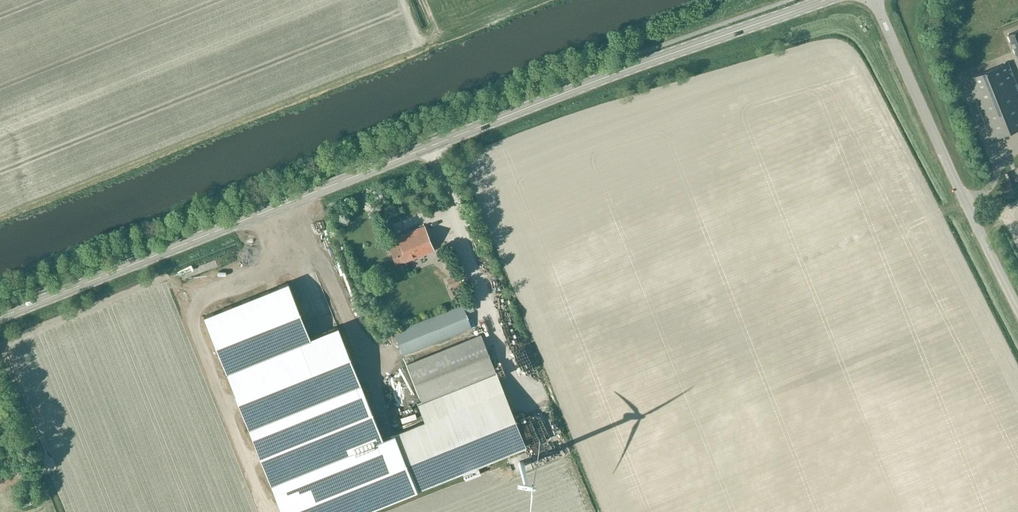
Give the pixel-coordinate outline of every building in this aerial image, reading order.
[(1008,33),(1017,54),(1017,57),(1017,29),(1008,33)] [(991,140),(1017,129),(1017,85),(1009,62),(966,79),(991,140)] [(389,248),(396,264),(403,260),(404,263),(435,250),(425,225),(397,236),(400,244),(389,248)] [(245,249),(247,255),(260,250),(258,245),(245,249)] [(392,436),(390,430),(378,435),(334,325),(309,334),(285,275),(199,309),(282,511),(363,511),(415,491),(392,436)] [(449,288),(460,284),(457,277),(447,281),(449,288)] [(475,310),(471,301),(393,331),(403,355),(471,328),(465,314),(475,310)] [(495,372),(482,340),(480,335),(411,362),(409,357),(405,358),(407,364),(422,401),(417,403),(425,423),(392,436),(415,491),(463,472),(466,480),(481,474),(478,466),(526,446),(504,390),(495,372)]
